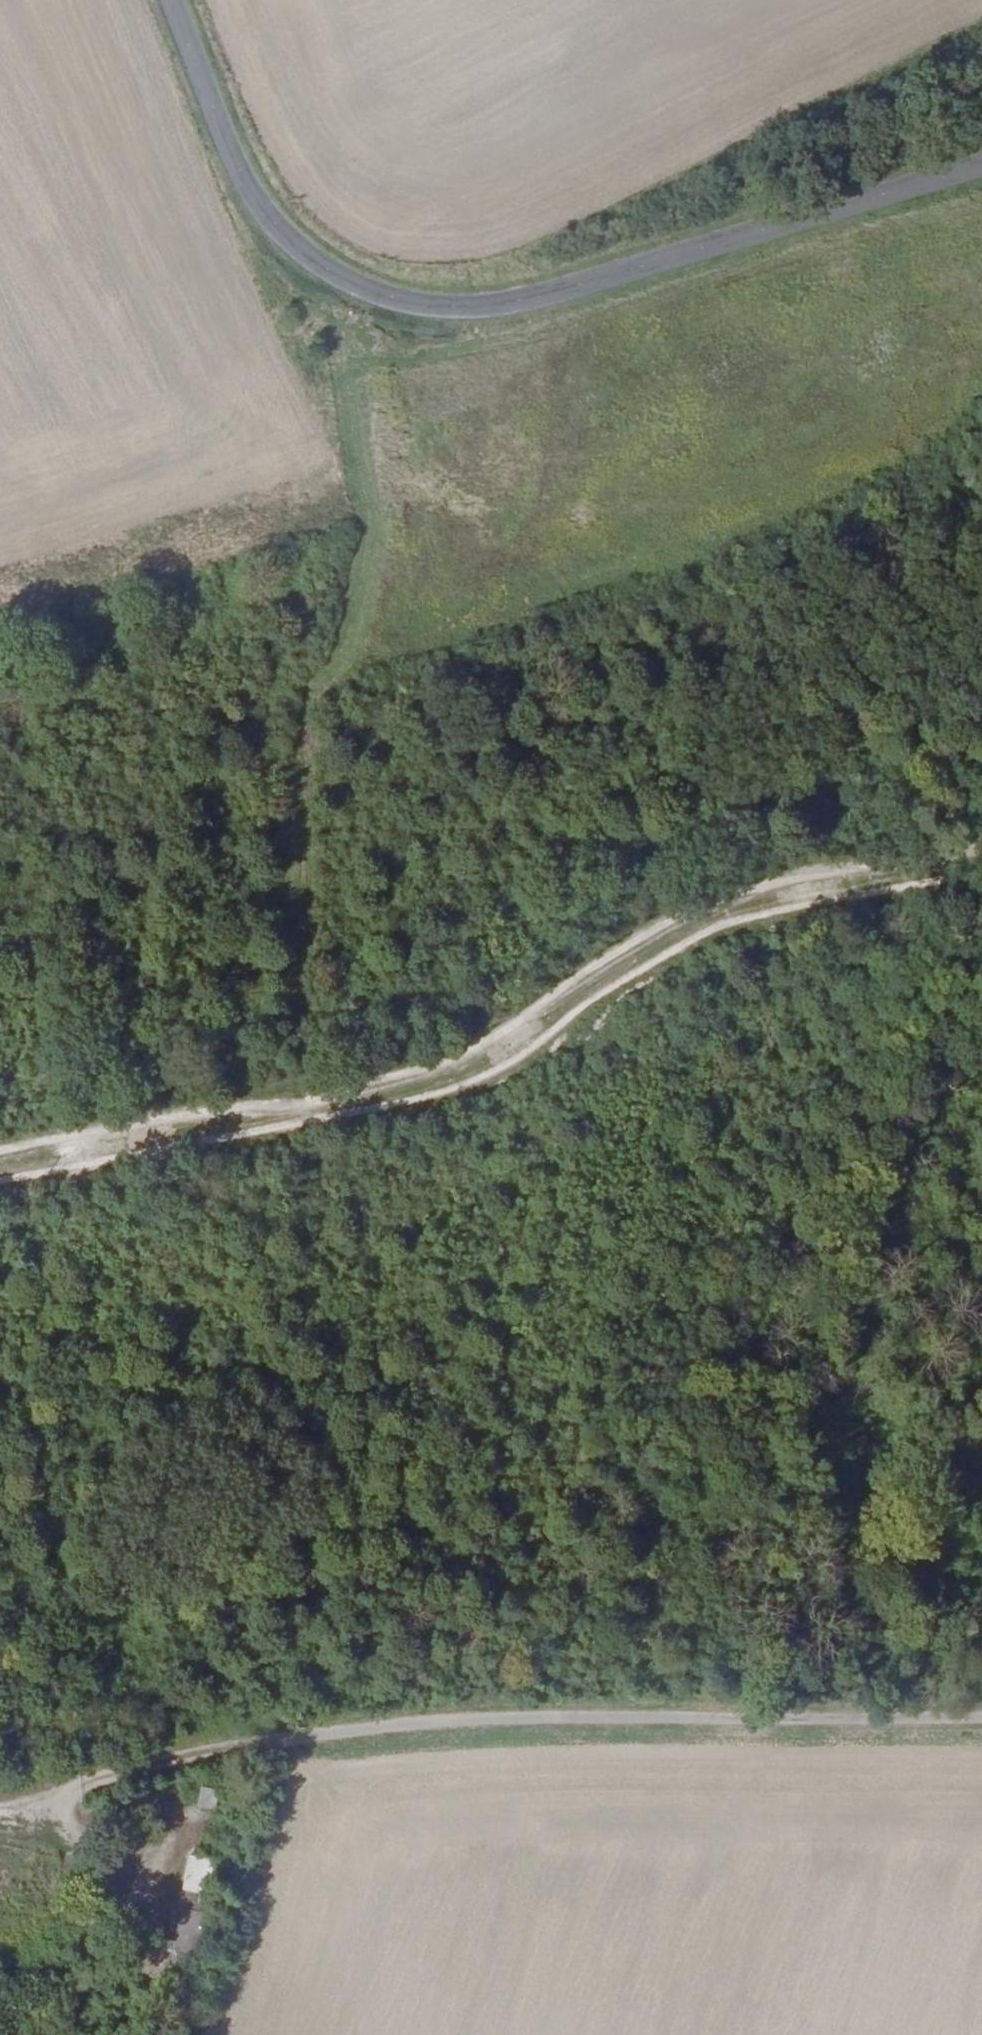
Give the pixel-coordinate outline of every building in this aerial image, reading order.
[(201,1788),(196,1812),(214,1816),(219,1792),(201,1788)] [(173,1948),(199,1954),(208,1912),(182,1907),(173,1948)]
